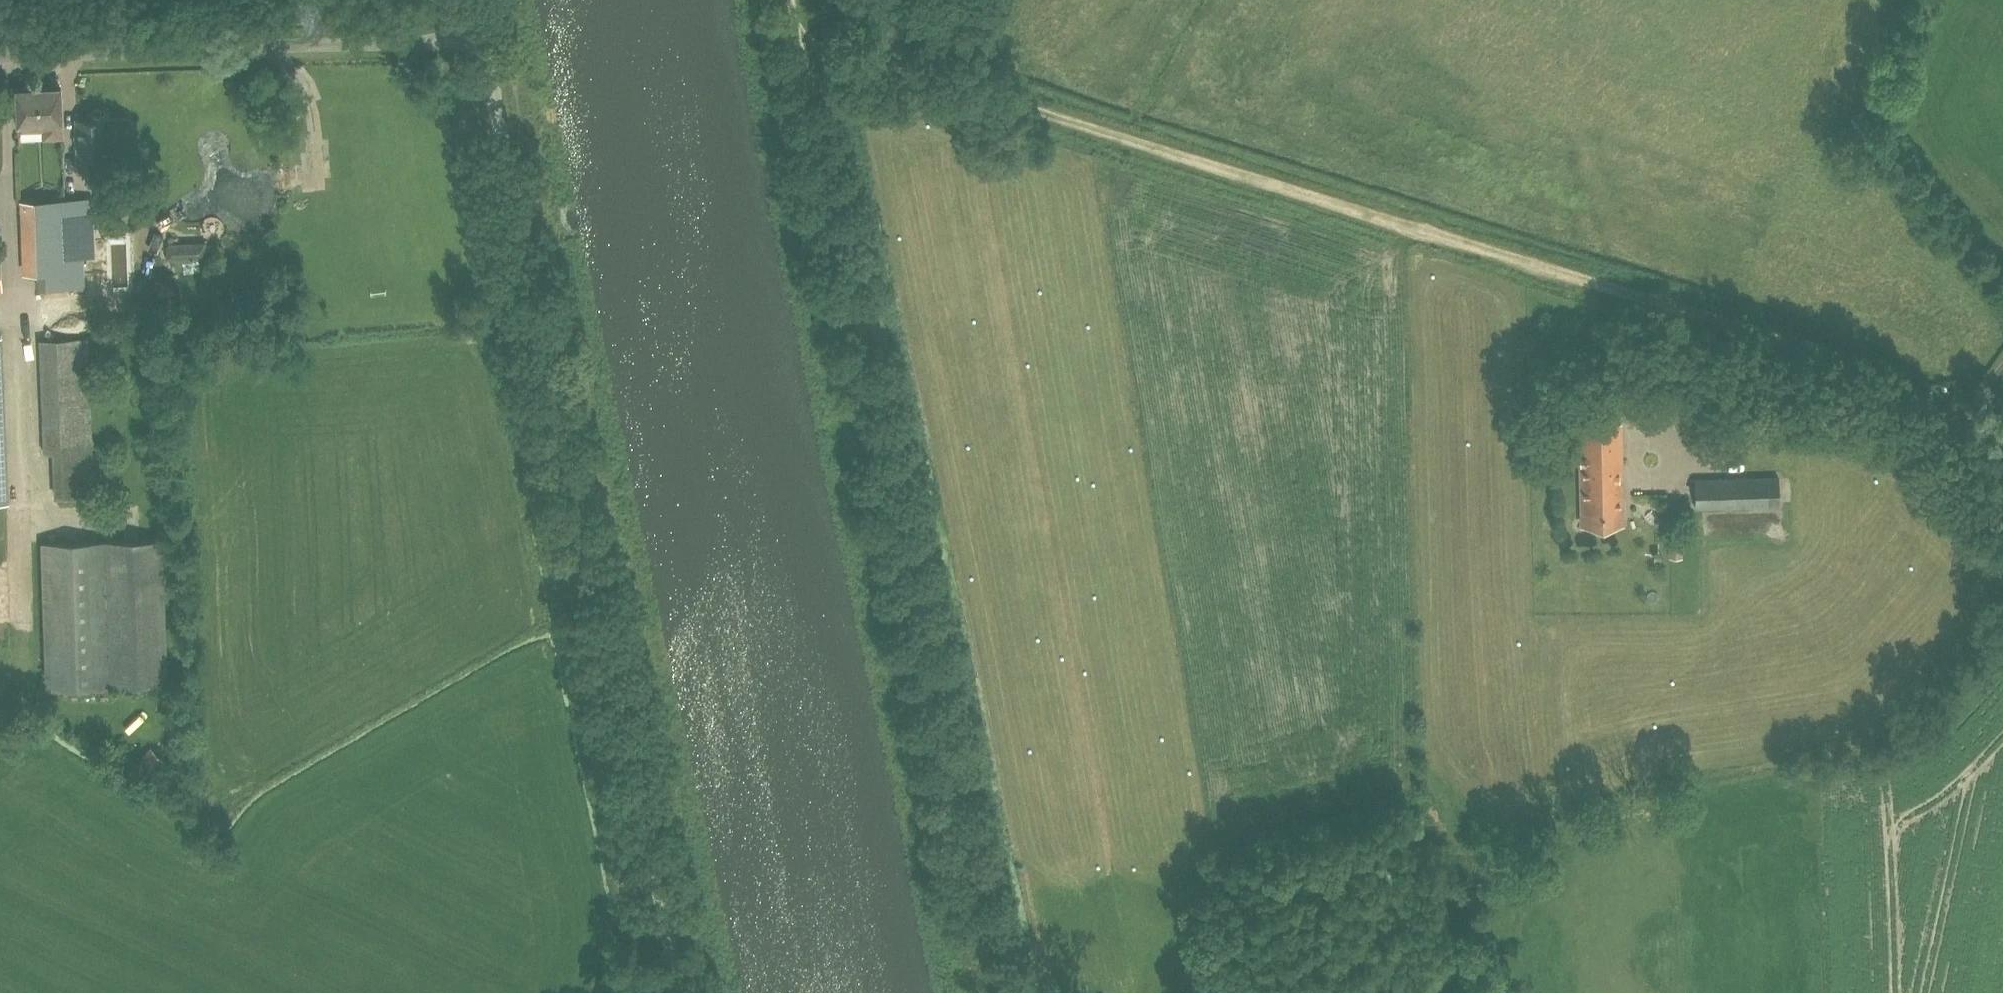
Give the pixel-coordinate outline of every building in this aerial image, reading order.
[(44,138),(64,137),(61,86),(17,88),(19,123),(44,122),(44,138)] [(123,118),(108,118),(108,111),(105,112),(105,109),(92,109),(92,112),(90,112),(90,118),(78,119),(79,166),(95,165),(95,153),(109,153),(109,138),(125,138),(130,135),(131,134),(134,128),(134,127),(130,121),(129,120),(123,118)] [(94,197),(68,198),(69,222),(66,222),(70,286),(86,285),(84,234),(96,233),(94,197)] [(68,198),(22,200),(26,272),(39,271),(40,288),(70,286),(66,222),(69,222),(68,198)] [(206,241),(166,243),(167,261),(208,258),(206,241)] [(89,336),(39,338),(36,338),(42,452),(53,451),(55,496),(95,495),(89,336)] [(1622,523),(1620,422),(1580,423),(1582,524),(1622,523)] [(1779,505),(1779,476),(1695,478),(1696,507),(1779,505)] [(163,539),(105,541),(111,686),(168,684),(163,539)] [(1683,541),(1684,560),(1693,560),(1692,540),(1683,541)] [(105,541),(45,544),(44,545),(50,688),(51,688),(111,686),(105,541)] [(167,762),(150,746),(131,766),(149,780),(167,762)]
